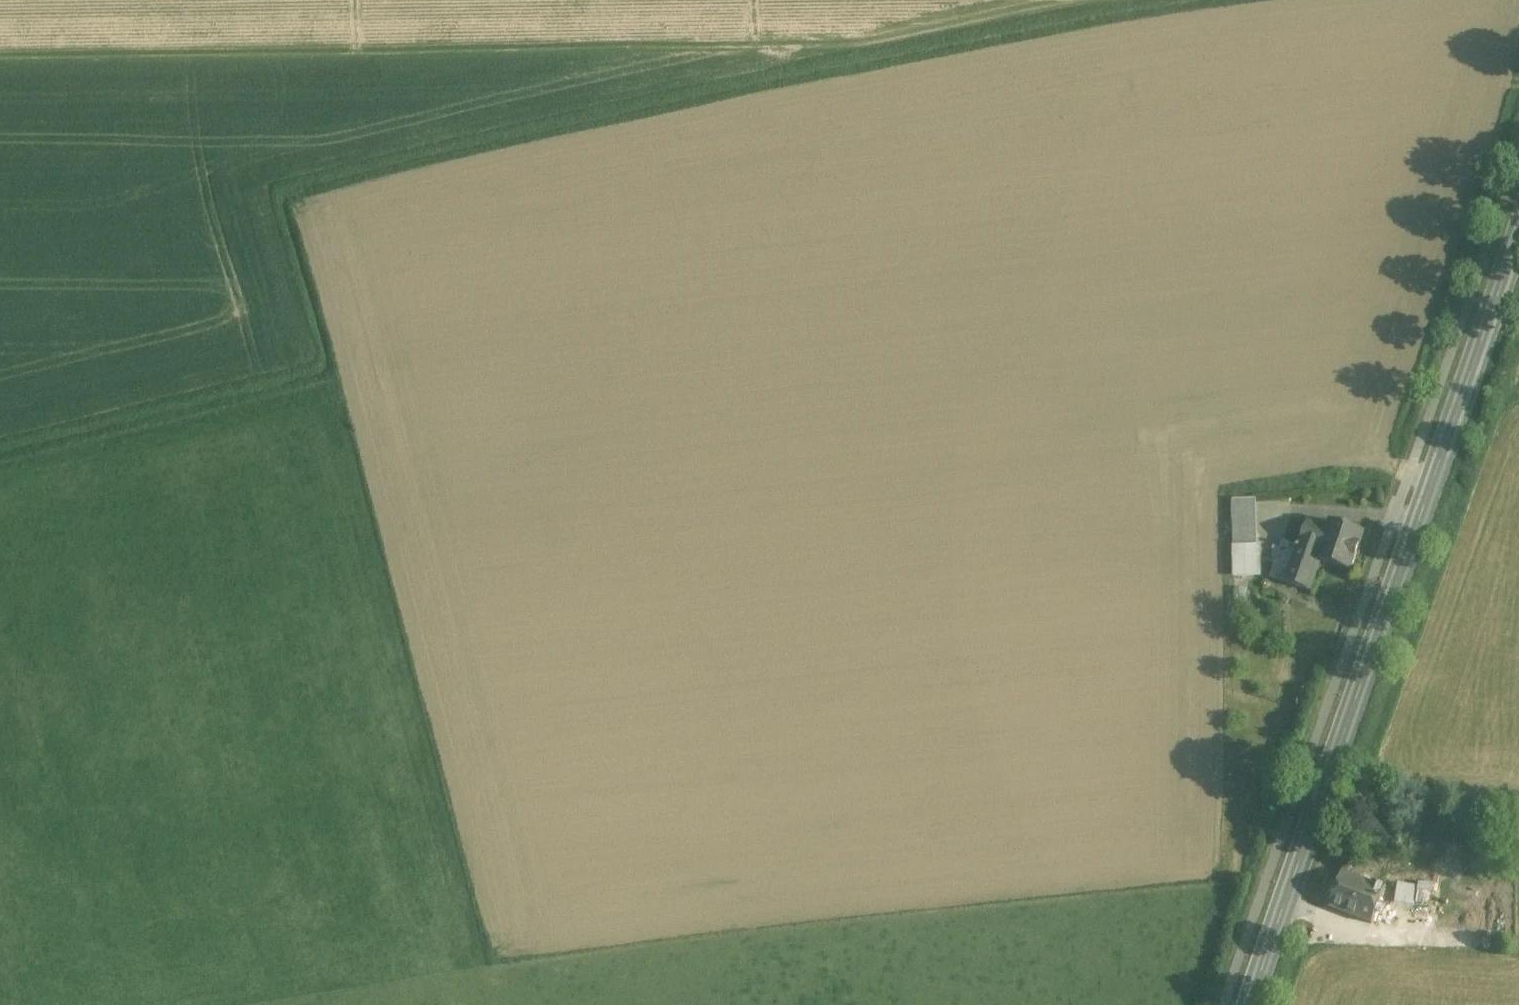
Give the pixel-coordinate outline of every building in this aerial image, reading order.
[(1257,500),(1233,500),(1234,546),(1258,545),(1257,500)] [(1328,527),(1308,519),(1299,547),(1297,546),(1296,549),(1298,550),(1286,584),(1308,591),(1318,561),(1316,561),(1328,527)] [(1334,523),(1330,521),(1328,527),(1316,561),(1318,561),(1351,573),(1365,533),(1334,523)] [(1259,568),(1258,545),(1234,546),(1234,568),(1259,568)] [(1386,888),(1345,872),(1331,908),(1372,924),(1386,888)] [(1436,885),(1419,882),(1419,887),(1415,906),(1432,909),(1436,885)] [(1419,887),(1399,884),(1395,903),(1415,906),(1419,887)]
